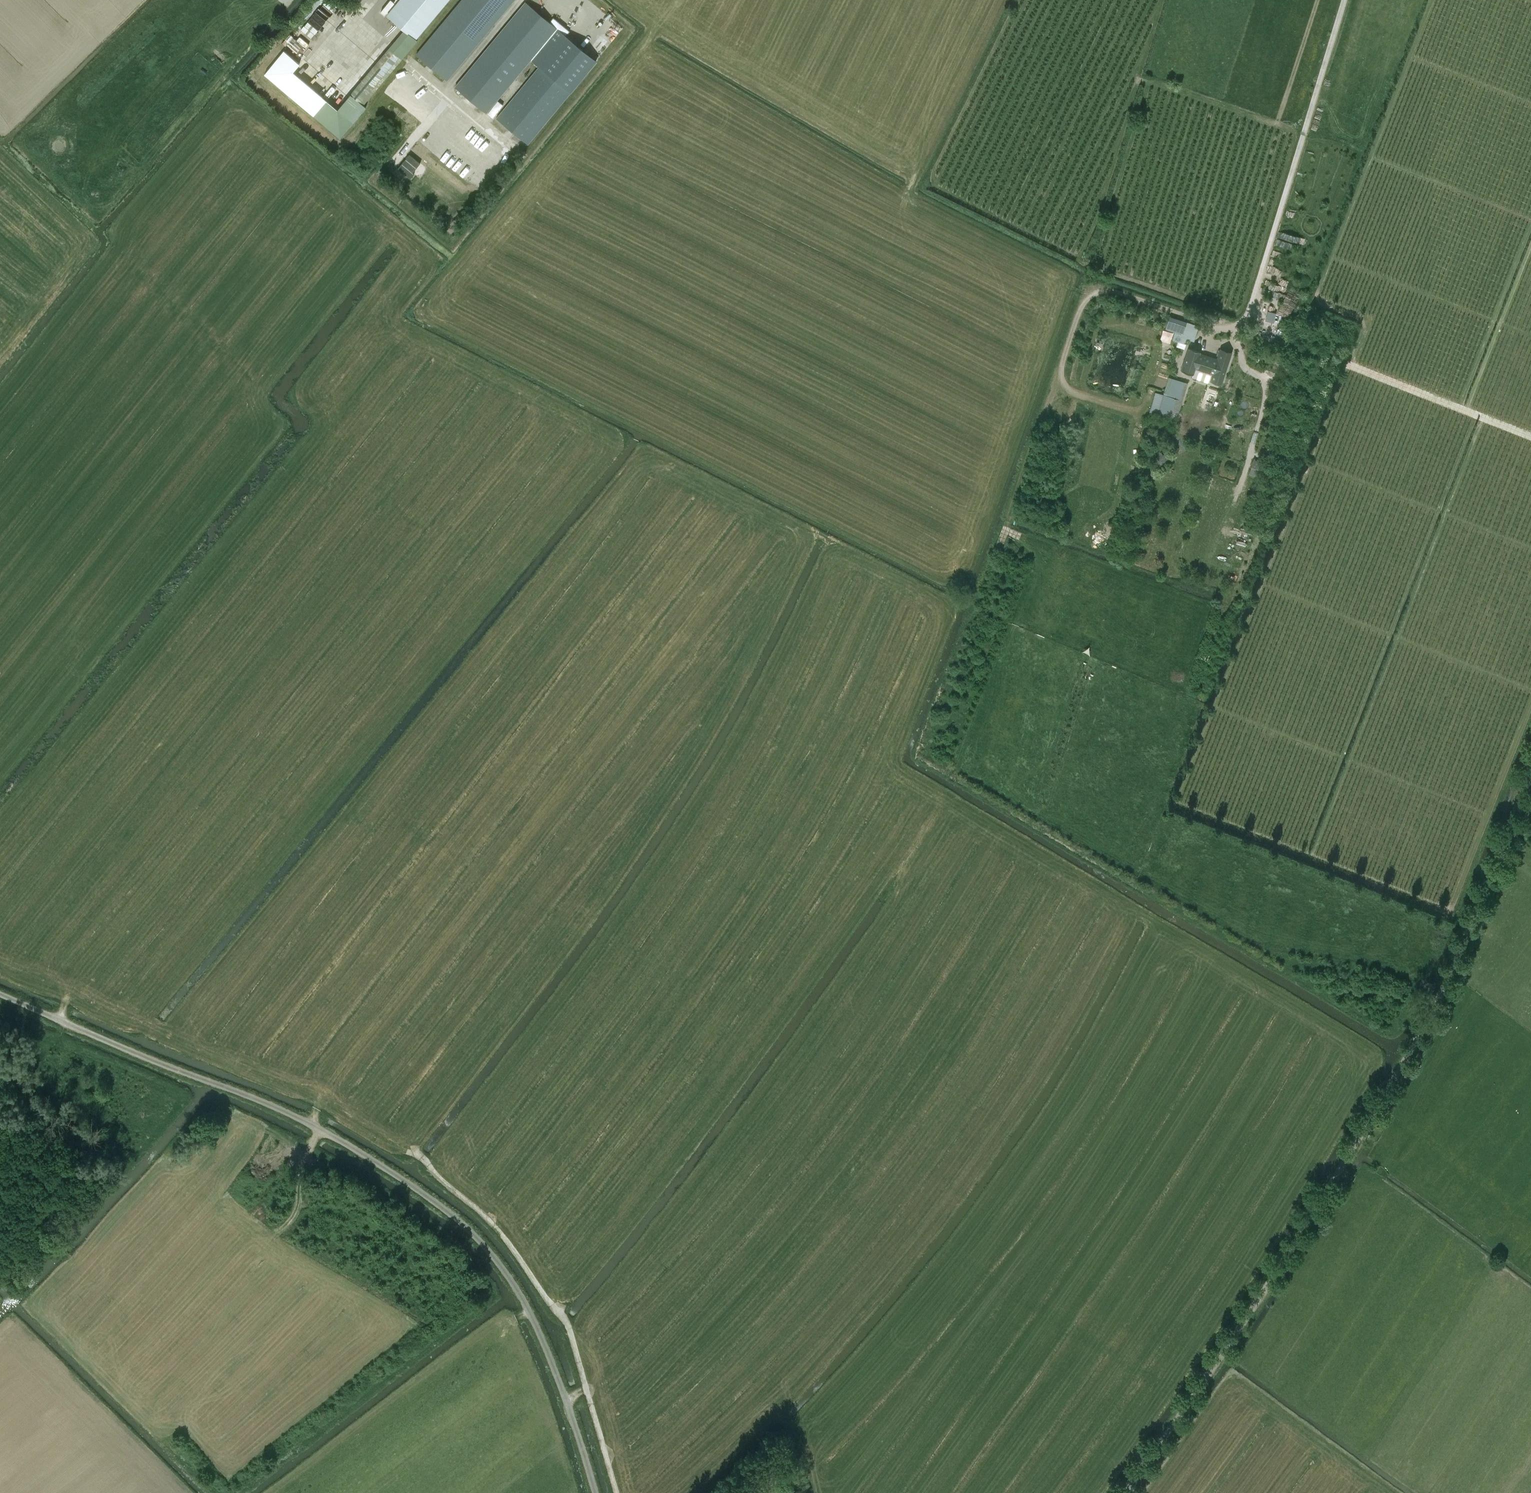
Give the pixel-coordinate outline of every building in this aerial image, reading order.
[(364,105),(417,41),(452,0),(401,0),(386,18),(403,32),(338,110),(293,72),(300,64),(284,50),(264,74),(340,138),(366,107),(364,105)] [(416,55),(447,81),(514,0),(461,0),(416,55)] [(526,2),(455,87),(486,114),(557,28),(526,2)] [(309,41),(333,13),(322,4),(299,32),(309,41)] [(598,60),(566,34),(496,118),(528,144),(598,60)] [(299,55),(309,44),(299,36),(290,47),(299,55)] [(1167,317),(1165,329),(1183,332),(1185,320),(1167,317)] [(1184,336),(1193,339),(1198,325),(1188,322),(1184,336)] [(1211,375),(1209,381),(1222,385),(1232,352),(1220,348),(1216,359),(1201,354),(1201,352),(1188,348),(1181,371),(1194,375),(1196,370),(1211,375)] [(1157,393),(1151,412),(1175,419),(1186,383),(1172,378),(1167,396),(1157,393)] [(1152,467),(1151,468),(1164,471),(1169,455),(1170,453),(1158,450),(1152,467)]
